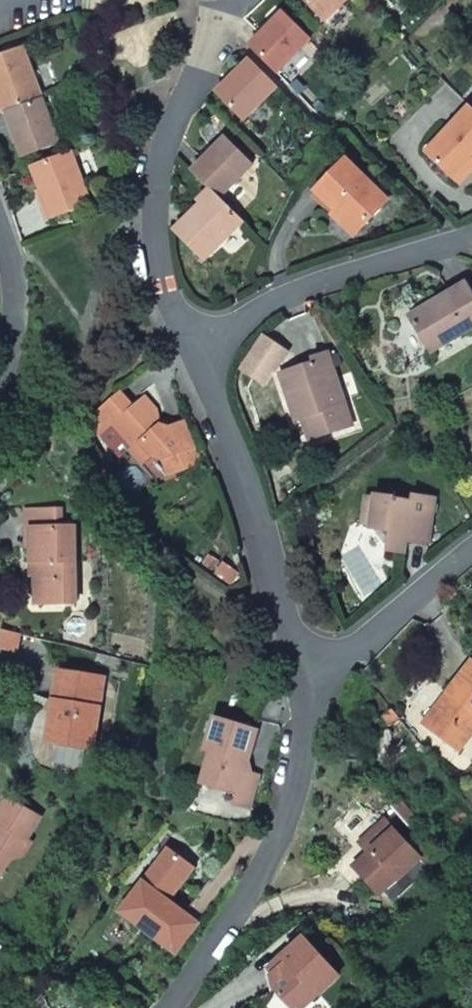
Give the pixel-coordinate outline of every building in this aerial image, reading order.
[(323,20),(344,0),(303,0),(323,20)] [(273,68),(307,36),(280,9),(257,30),(245,42),(273,68)] [(1,110),(7,108),(42,94),(24,46),(0,55),(0,106),(1,110)] [(274,85),(246,57),(239,50),(219,70),(227,78),(213,91),(240,118),(274,85)] [(7,108),(24,154),(60,140),(42,94),(7,108)] [(471,167),(471,108),(470,106),(423,152),(455,184),(471,167)] [(217,200),(252,165),(223,135),(187,171),(209,192),(217,200)] [(30,164),(50,217),(90,202),(70,149),(30,164)] [(382,196),(341,154),(310,185),(352,228),(382,196)] [(201,257),(238,221),(217,200),(209,192),(174,225),(201,257)] [(459,328),(462,332),(471,326),(471,287),(467,279),(408,313),(429,347),(459,328)] [(257,333),(237,367),(263,383),(284,350),(257,333)] [(137,356),(146,350),(138,338),(129,344),(137,356)] [(289,365),(304,411),(299,412),(305,433),(348,419),(325,347),(307,352),(309,358),(289,365)] [(277,369),(292,415),(297,413),(299,412),(304,411),(289,365),(277,369)] [(160,461),(163,462),(166,464),(172,468),(177,474),(202,462),(183,418),(168,425),(157,417),(157,414),(154,406),(143,394),(131,403),(119,388),(83,420),(116,457),(125,449),(136,463),(143,457),(153,458),(160,461)] [(376,526),(383,536),(382,542),(402,544),(402,539),(403,531),(411,531),(410,540),(426,541),(429,492),(409,490),(407,497),(388,494),(388,499),(363,495),(360,523),(376,526)] [(30,530),(60,529),(59,511),(25,511),(25,530),(30,530)] [(75,605),(73,529),(60,529),(30,530),(30,560),(34,560),(35,606),(75,605)] [(411,531),(403,531),(402,539),(410,540),(411,531)] [(402,544),(382,542),(382,550),(402,552),(402,544)] [(423,728),(451,753),(471,729),(471,659),(447,688),(454,693),(423,728)] [(93,752),(107,681),(60,674),(55,703),(62,704),(55,746),(93,752)] [(447,688),(418,723),(423,728),(454,693),(447,688)] [(242,771),(253,730),(212,719),(204,754),(211,755),(203,787),(235,796),(232,807),(248,811),(257,775),(242,771)] [(0,839),(0,880),(9,882),(18,865),(27,864),(37,844),(32,842),(43,818),(10,803),(0,824),(0,827),(5,830),(0,839)] [(357,875),(398,839),(390,829),(348,865),(357,875)] [(398,839),(357,875),(383,906),(425,871),(398,839)] [(129,925),(180,960),(199,932),(200,931),(172,911),(196,875),(178,863),(164,867),(128,917),(129,925)] [(425,871),(383,906),(391,916),(433,881),(425,871)] [(345,978),(313,943),(288,967),(292,972),(280,983),(283,999),(292,1007),(312,1007),(345,978)]
